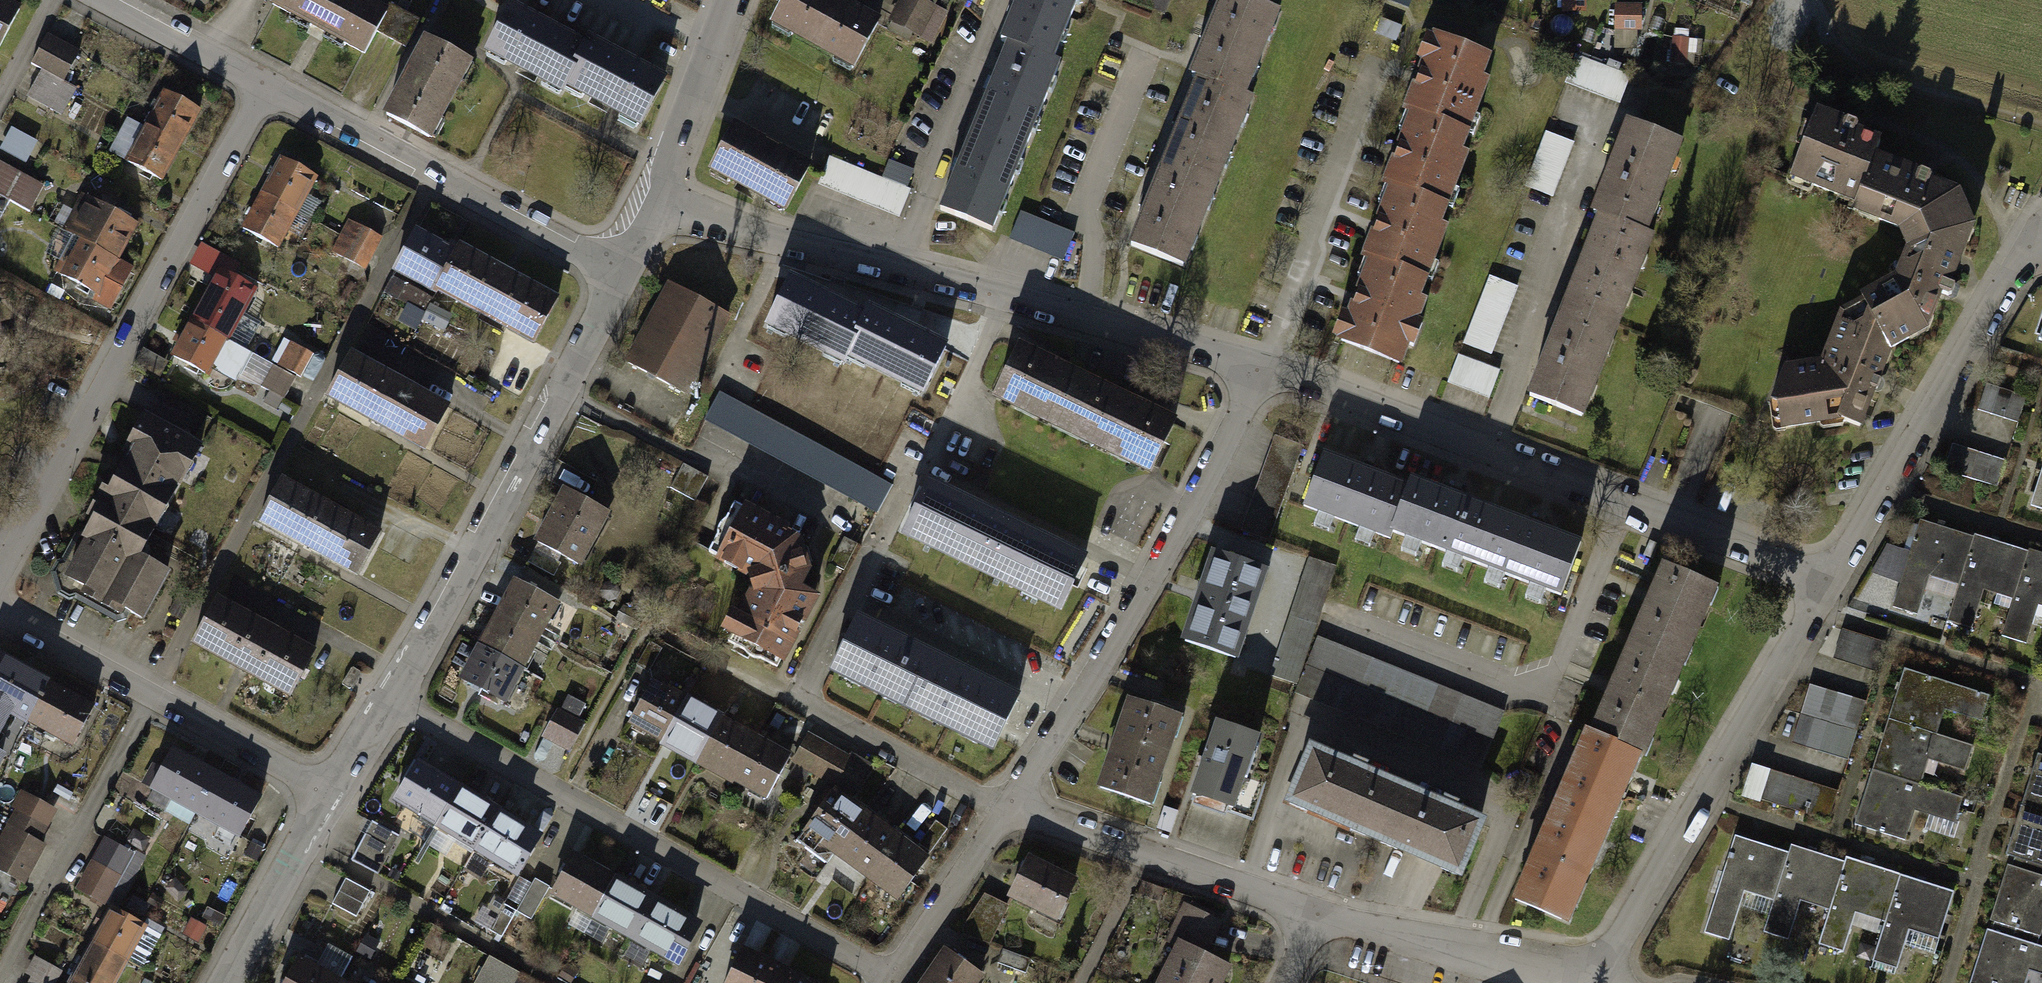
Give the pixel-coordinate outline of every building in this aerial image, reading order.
[(360,0),(276,0),(274,3),(365,53),(387,15),(360,0)] [(835,0),(785,0),(772,24),(852,69),(878,23),(835,0)] [(892,20),(917,36),(935,6),(924,0),(904,0),(892,20)] [(1010,44),(1051,61),(1077,0),(1019,0),(1001,40),(1010,44)] [(1165,16),(1172,0),(1129,0),(1165,16)] [(1195,76),(1262,101),(1294,18),(1245,0),(1224,0),(1195,76)] [(1564,13),(1590,12),(1590,0),(1563,0),(1564,13)] [(1644,29),(1644,2),(1616,3),(1616,30),(1644,29)] [(0,59),(23,15),(0,3),(0,59)] [(408,47),(422,19),(404,10),(389,37),(408,47)] [(594,49),(515,11),(492,57),(571,95),(594,49)] [(85,56),(49,38),(32,70),(44,76),(31,100),(67,119),(82,91),(69,85),(85,56)] [(473,64),(425,38),(386,112),(434,138),(473,64)] [(1674,63),(1695,63),(1696,38),(1675,38),(1674,63)] [(1010,44),(976,125),(1027,147),(1061,65),(1051,61),(1010,44)] [(1431,45),(1409,119),(1486,142),(1509,68),(1431,45)] [(673,87),(594,49),(571,95),(650,133),(673,87)] [(1571,83),(1620,104),(1633,75),(1584,53),(1571,83)] [(1195,76),(1164,159),(1231,184),(1262,101),(1195,76)] [(199,111),(169,92),(147,128),(178,146),(199,111)] [(1409,119),(1386,193),(1464,216),(1486,142),(1409,119)] [(1829,122),(1804,182),(1931,237),(1920,270),(1846,313),(1831,366),(1788,373),(1794,431),(1880,422),(1912,349),(1949,333),(1992,230),(1972,193),(1897,160),(1902,151),(1829,122)] [(976,125),(940,209),(991,230),(1027,147),(976,125)] [(735,126),(712,168),(788,210),(811,168),(735,126)] [(1635,126),(1601,216),(1658,237),(1692,147),(1635,126)] [(29,162),(39,140),(13,128),(2,150),(29,162)] [(178,146),(147,128),(126,163),(157,181),(178,146)] [(1527,185),(1556,195),(1576,141),(1547,131),(1527,185)] [(888,181),(827,158),(816,185),(900,218),(917,173),(895,164),(888,181)] [(1164,159),(1132,242),(1200,267),(1231,184),(1164,159)] [(286,160),(268,195),(303,212),(321,178),(286,160)] [(0,165),(0,226),(11,204),(31,214),(44,187),(0,165)] [(1386,193),(1364,267),(1441,291),(1464,216),(1386,193)] [(268,195),(251,229),(285,247),(303,212),(268,195)] [(138,225),(104,207),(85,244),(119,261),(138,225)] [(1075,233),(1020,210),(1009,238),(1064,261),(1075,233)] [(1601,216),(1567,306),(1624,327),(1658,237),(1601,216)] [(379,239),(353,225),(337,254),(363,267),(379,239)] [(494,269),(427,234),(405,276),(472,311),(494,269)] [(119,261),(85,244),(66,280),(99,298),(119,261)] [(1364,267),(1341,341),(1419,365),(1441,291),(1364,267)] [(561,304),(494,269),(472,311),(539,346),(561,304)] [(258,291),(218,272),(197,313),(237,333),(258,291)] [(673,285),(634,363),(693,393),(733,315),(673,285)] [(771,327),(852,364),(872,321),(791,285),(771,327)] [(1567,306),(1532,396),(1589,417),(1624,327),(1567,306)] [(237,333),(197,313),(177,355),(217,375),(237,333)] [(852,364),(934,400),(953,357),(872,321),(852,364)] [(1027,345),(1001,397),(1084,438),(1110,385),(1027,345)] [(1488,396),(1497,365),(1459,354),(1450,385),(1488,396)] [(458,409),(359,355),(339,394),(437,447),(458,409)] [(1110,385),(1084,438),(1166,479),(1192,426),(1110,385)] [(2029,403),(1988,391),(1982,412),(2023,423),(2029,403)] [(891,486),(723,397),(708,424),(877,513),(891,486)] [(198,448),(145,421),(61,584),(138,623),(168,566),(144,554),(198,448)] [(1281,435),(1244,530),(1273,541),(1311,446),(1281,435)] [(2007,464),(1954,451),(1948,473),(2001,486),(2007,464)] [(1414,494),(1322,458),(1303,505),(1395,542),(1414,494)] [(686,464),(674,483),(696,497),(708,477),(686,464)] [(1508,511),(1424,477),(1403,530),(1487,563),(1508,511)] [(384,537),(285,483),(262,525),(361,578),(384,537)] [(1012,524),(931,483),(908,530),(988,570),(1012,524)] [(564,491),(537,543),(580,565),(607,514),(564,491)] [(747,572),(756,592),(767,570),(799,588),(809,568),(801,543),(783,533),(786,529),(736,503),(710,551),(747,572)] [(1592,545),(1508,511),(1487,563),(1571,597),(1592,545)] [(1092,564),(1012,524),(988,570),(1069,611),(1092,564)] [(1923,525),(1899,603),(1920,609),(1929,578),(1963,588),(1953,624),(1978,632),(1988,598),(2009,604),(2000,634),(2033,644),(2041,613),(2041,561),(1923,525)] [(1269,574),(1214,557),(1188,643),(1242,660),(1269,574)] [(1315,636),(1338,568),(1310,558),(1270,676),(1298,686),(1306,664),(1315,636)] [(816,597),(799,588),(767,570),(756,592),(730,640),(779,666),(816,597)] [(1671,572),(1639,646),(1695,670),(1726,595),(1671,572)] [(518,580),(499,614),(539,636),(558,602),(518,580)] [(320,650),(223,599),(202,639),(300,689),(320,650)] [(499,614),(480,648),(521,670),(539,636),(499,614)] [(944,661),(861,622),(837,672),(920,711),(944,661)] [(1882,646),(1843,634),(1835,659),(1873,672),(1882,646)] [(1315,636),(1306,664),(1493,741),(1505,713),(1315,636)] [(946,642),(940,657),(1013,685),(1019,669),(946,642)] [(1639,646),(1602,734),(1657,758),(1695,670),(1639,646)] [(480,648),(463,679),(504,701),(521,670),(480,648)] [(0,658),(0,704),(28,720),(48,683),(0,657),(0,658)] [(1027,701),(944,661),(920,711),(1004,750),(1027,701)] [(1482,768),(1493,741),(1306,664),(1298,686),(1295,694),(1482,768)] [(1904,666),(1857,823),(1907,838),(1912,822),(1951,833),(1960,801),(1921,790),(1931,756),(1973,768),(1980,743),(1945,733),(1950,715),(1989,726),(1998,694),(1904,666)] [(48,683),(28,720),(73,744),(93,708),(48,683)] [(687,701),(652,683),(629,725),(664,743),(687,701)] [(1867,703),(1810,687),(1794,744),(1851,761),(1867,703)] [(570,751),(593,707),(568,695),(545,739),(570,751)] [(1130,699),(1099,787),(1148,804),(1179,717),(1130,699)] [(722,720),(687,701),(664,743),(699,762),(722,720)] [(756,739),(722,720),(699,762),(734,781),(756,739)] [(1231,815),(1259,737),(1218,722),(1191,800),(1231,815)] [(810,733),(797,756),(861,791),(874,768),(810,733)] [(1599,735),(1562,819),(1617,843),(1654,759),(1599,735)] [(791,758),(756,739),(734,781),(768,800),(791,758)] [(1400,786),(1313,749),(1292,800),(1378,836),(1400,786)] [(158,792),(204,814),(223,774),(177,752),(158,792)] [(1970,982),(2029,982),(2033,971),(2041,974),(2041,949),(2041,945),(2041,755),(2038,754),(1970,982)] [(461,789),(419,765),(399,799),(441,823),(461,789)] [(1841,798),(1754,769),(1744,799),(1832,828),(1841,798)] [(204,814),(249,835),(268,795),(223,774),(204,814)] [(1482,821),(1400,786),(1378,836),(1460,871),(1482,821)] [(503,813),(461,789),(441,823),(484,848),(503,813)] [(798,842),(826,863),(864,811),(835,791),(798,842)] [(0,855),(0,862),(32,877),(64,811),(29,794),(0,855)] [(836,850),(872,876),(900,838),(864,811),(836,850)] [(546,837),(503,813),(484,848),(526,872),(546,837)] [(1562,819),(1525,902),(1580,926),(1617,843),(1562,819)] [(400,838),(374,824),(355,860),(382,874),(400,838)] [(1735,832),(1705,934),(1729,941),(1743,895),(1778,905),(1771,929),(1789,934),(1799,898),(1835,909),(1824,946),(1849,953),(1860,917),(1885,925),(1871,971),(1905,980),(1913,950),(1944,959),(1962,899),(1735,832)] [(871,877),(900,897),(928,858),(900,838),(871,877)] [(107,839),(83,888),(111,902),(135,852),(107,839)] [(596,917),(618,875),(575,853),(553,895),(596,917)] [(1037,862),(1020,897),(1066,920),(1083,885),(1037,862)] [(639,939),(661,897),(618,875),(596,917),(639,939)] [(371,893),(347,880),(336,902),(359,915),(371,893)] [(536,881),(521,912),(534,918),(549,888),(536,881)] [(682,961),(704,919),(661,897),(639,939),(682,961)] [(986,899),(968,934),(991,945),(1009,911),(986,899)] [(517,946),(533,919),(498,900),(483,927),(517,946)] [(117,910),(94,953),(122,968),(146,926),(117,910)] [(150,928),(137,949),(149,956),(162,935),(150,928)] [(1163,982),(1220,982),(1231,964),(1187,940),(1163,982)] [(743,951),(728,982),(810,982),(743,951)] [(77,982),(114,982),(122,968),(94,953),(77,982)] [(934,982),(990,982),(953,956),(934,982)] [(67,972),(40,957),(26,982),(61,982),(67,972)] [(491,961),(480,982),(519,982),(522,977),(491,961)] [(299,963),(288,982),(339,982),(299,963)]
